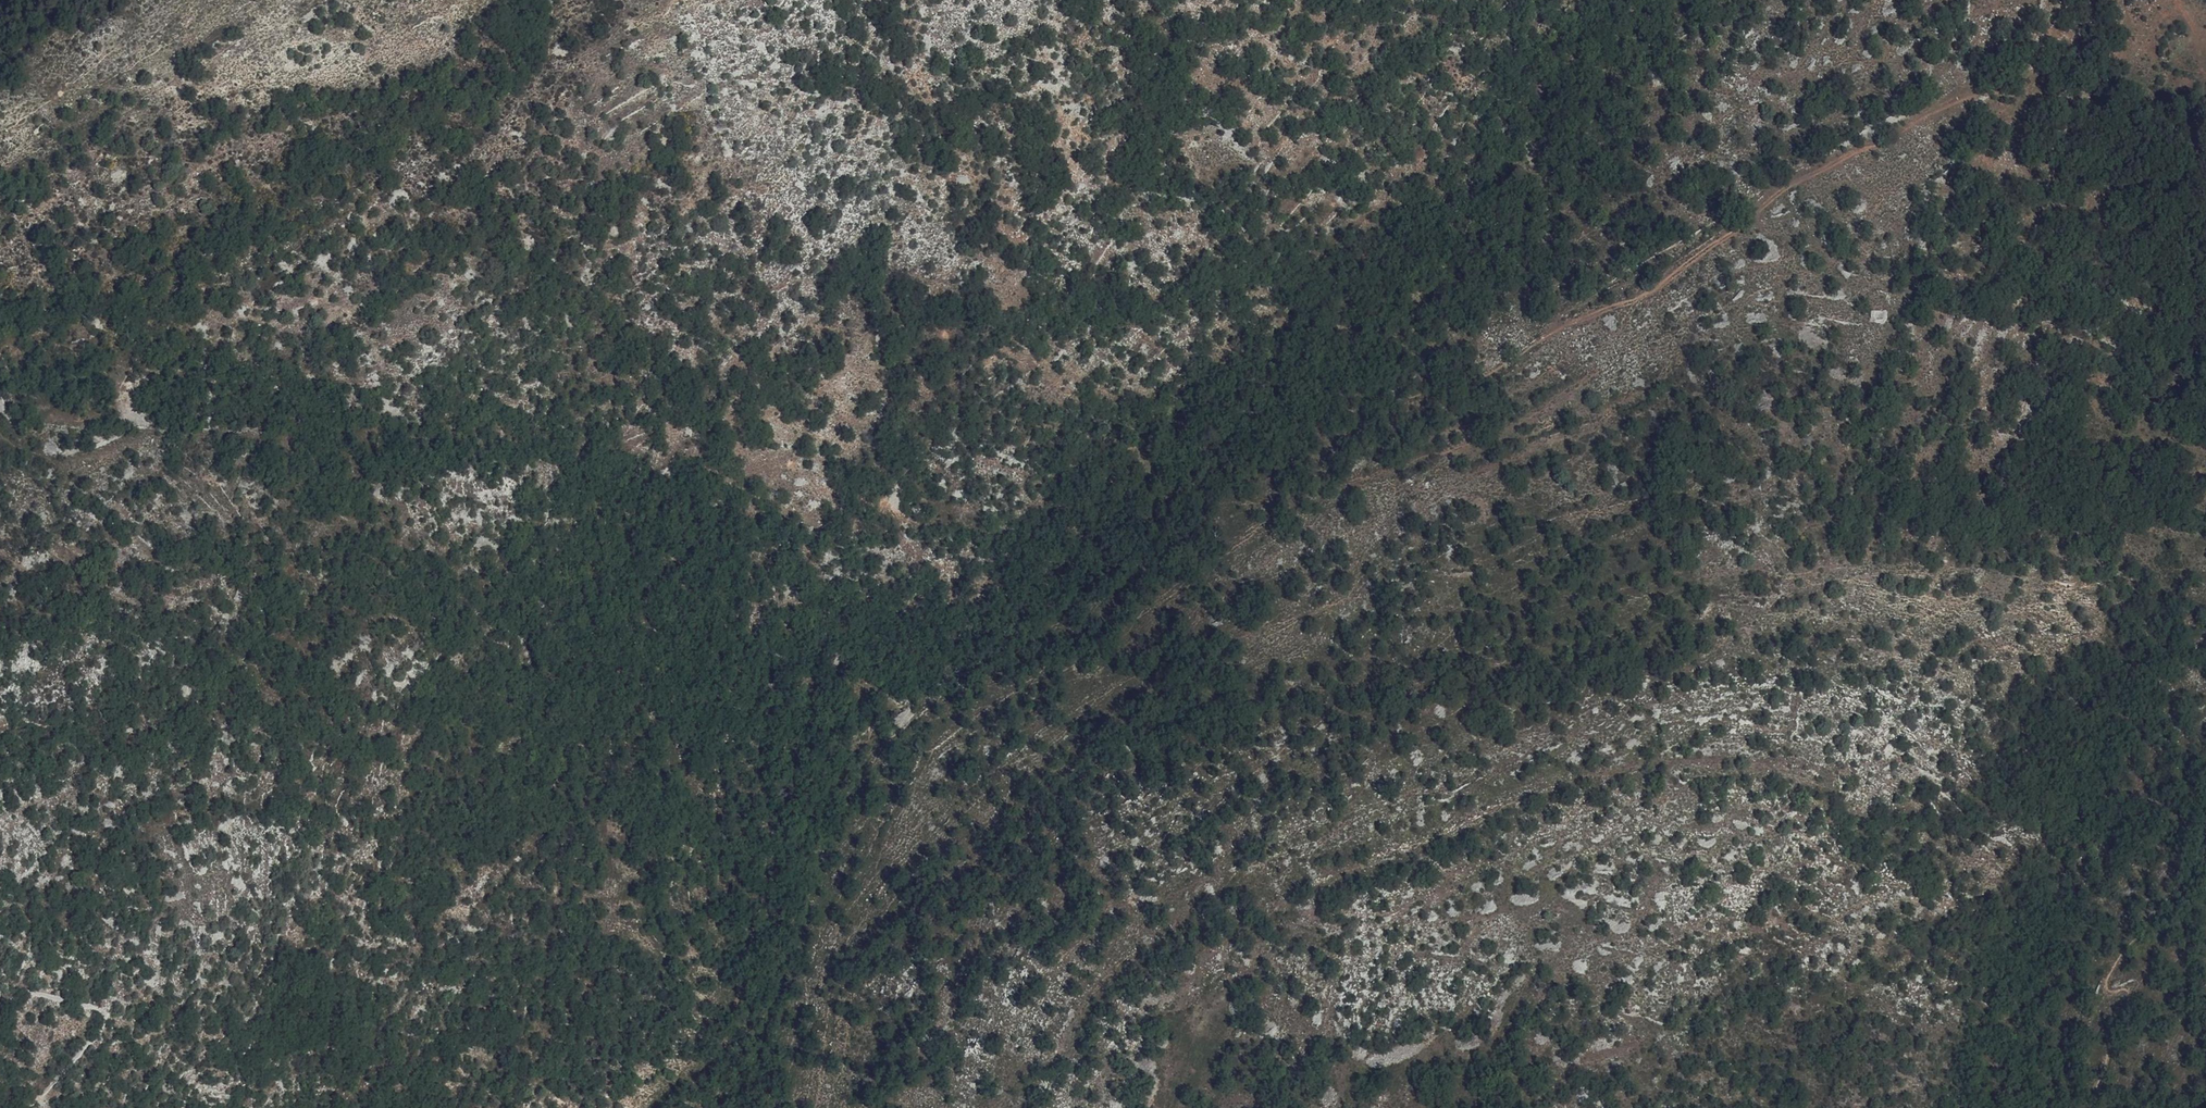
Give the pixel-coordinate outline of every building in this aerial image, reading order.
[(1886,321),(1886,310),(1870,310),(1870,321),(1886,321)]
